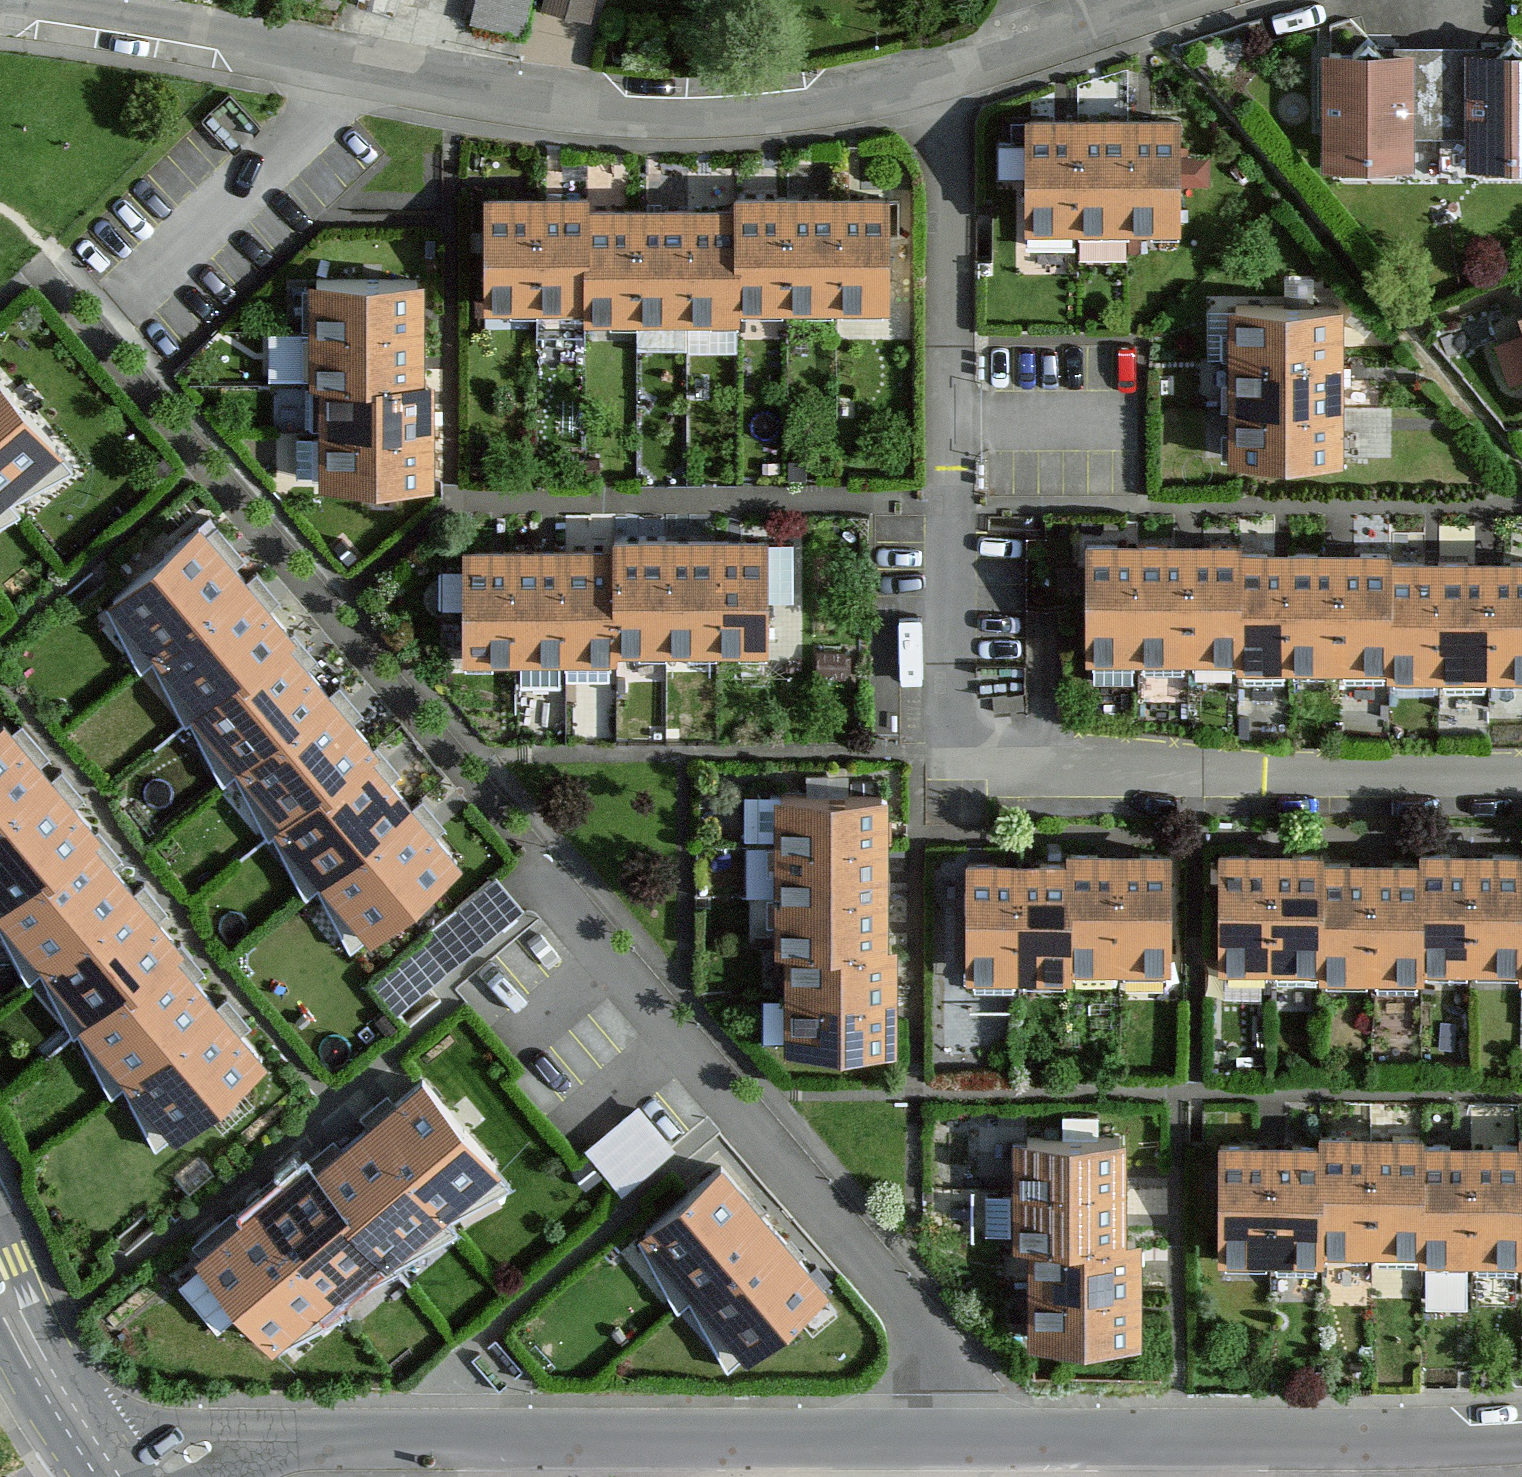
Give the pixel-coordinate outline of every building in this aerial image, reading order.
[(470,26),(525,42),(537,0),(476,0),(470,26)] [(543,12),(595,25),(602,0),(546,0),(543,12)] [(1410,49),(1318,49),(1319,162),(1411,162),(1410,49)] [(1462,49),(1462,162),(1521,162),(1521,49),(1462,49)] [(1077,110),(1022,109),(1021,225),(1076,226),(1077,110)] [(1126,227),(1127,111),(1077,110),(1076,226),(1126,227)] [(1175,228),(1177,111),(1127,111),(1126,227),(1175,228)] [(577,207),(577,189),(526,190),(528,308),(579,308),(577,207)] [(528,308),(526,190),(470,191),(471,250),(472,309),(528,308)] [(727,205),(728,305),(781,305),(833,304),(882,304),(880,191),(832,191),(781,192),(727,192),(727,205)] [(577,207),(579,308),(579,334),(634,333),(681,333),(729,332),(728,305),(727,205),(680,206),(632,207),(577,207)] [(418,277),(300,278),(301,331),(419,329),(418,277)] [(1340,300),(1217,302),(1218,351),(1218,402),(1219,451),(1342,450),(1341,402),(1341,350),(1340,300)] [(419,329),(301,331),(302,381),(311,381),(419,379),(419,329)] [(0,391),(0,449),(43,503),(96,462),(25,371),(0,391)] [(419,379),(311,381),(312,430),(429,429),(428,379),(419,379)] [(429,429),(312,430),(313,482),(430,480),(429,429)] [(43,503),(0,449),(0,537),(43,503)] [(233,536),(146,607),(188,658),(275,588),(233,536)] [(605,543),(605,659),(663,659),(713,659),(765,659),(766,537),(714,537),(664,537),(605,537),(605,543)] [(1136,539),(1078,538),(1078,664),(1135,665),(1185,665),(1232,665),(1233,552),(1233,539),(1186,539),(1136,539)] [(503,543),(448,543),(448,658),(503,659),(553,659),(605,659),(605,543),(553,543),(503,543)] [(1233,552),(1232,665),(1232,682),(1281,682),(1331,682),(1383,682),(1383,666),(1384,564),(1384,553),(1333,553),(1282,552),(1233,552)] [(1437,564),(1384,564),(1383,682),(1383,689),(1435,689),(1437,564)] [(1486,564),(1437,564),(1435,689),(1484,689),(1486,564)] [(1486,564),(1484,689),(1521,688),(1521,564),(1486,564)] [(319,640),(275,588),(188,658),(232,711),(316,643),(319,640)] [(358,694),(316,643),(232,711),(227,715),(269,766),(358,694)] [(406,753),(358,694),(269,766),(318,825),(400,757),(406,753)] [(0,766),(0,852),(62,802),(20,750),(0,766)] [(444,810),(400,757),(318,825),(311,830),(354,883),(444,810)] [(892,784),(778,784),(778,835),(778,886),(778,936),(790,936),(892,936),(892,885),(892,835),(892,784)] [(62,802),(0,852),(0,903),(19,925),(102,857),(105,854),(62,802)] [(489,866),(444,810),(354,883),(399,939),(489,866)] [(1411,861),(1412,965),(1468,965),(1519,964),(1518,860),(1518,842),(1467,842),(1411,843),(1411,861)] [(1111,844),(1059,844),(1059,857),(1058,968),(1110,968),(1111,844)] [(1166,844),(1111,844),(1110,968),(1165,968),(1166,844)] [(1311,849),(1259,850),(1260,967),(1311,966),(1311,862),(1311,849)] [(1259,850),(1207,850),(1208,967),(1260,967),(1259,850)] [(144,908),(102,857),(19,925),(14,929),(56,980),(144,908)] [(1006,857),(952,857),(951,980),(1006,980),(1058,980),(1058,968),(1059,857),(1006,857)] [(1411,861),(1363,862),(1365,981),(1412,980),(1412,965),(1411,861)] [(1363,862),(1311,862),(1311,966),(1312,981),(1365,981),(1363,862)] [(193,967),(144,908),(56,980),(104,1039),(187,971),(193,967)] [(892,936),(790,936),(790,986),(901,987),(901,936),(892,936)] [(230,1024),(187,971),(104,1039),(97,1044),(141,1097),(230,1024)] [(901,987),(790,986),(790,1039),(902,1039),(901,987)] [(276,1080),(230,1024),(141,1097),(186,1153),(276,1080)] [(471,1074),(417,1116),(491,1212),(545,1170),(471,1074)] [(594,1138),(632,1181),(684,1135),(646,1092),(594,1138)] [(438,1252),(491,1212),(417,1116),(364,1157),(433,1246),(438,1252)] [(1126,1128),(1015,1126),(1014,1182),(1015,1234),(1034,1235),(1125,1235),(1126,1183),(1126,1128)] [(1313,1141),(1313,1247),(1367,1247),(1414,1248),(1416,1139),(1416,1128),(1366,1128),(1313,1129),(1313,1141)] [(1513,1128),(1513,1139),(1514,1248),(1521,1248),(1521,1128),(1513,1128)] [(1467,1139),(1416,1139),(1414,1248),(1414,1263),(1465,1263),(1467,1139)] [(1513,1139),(1467,1139),(1465,1263),(1514,1263),(1514,1248),(1513,1139)] [(1263,1142),(1208,1141),(1209,1262),(1263,1262),(1313,1262),(1313,1247),(1313,1141),(1263,1142)] [(433,1246),(364,1157),(360,1151),(304,1194),(378,1289),(433,1246)] [(760,1164),(681,1232),(733,1291),(811,1224),(760,1164)] [(316,1337),(378,1289),(304,1194),(242,1241),(316,1337)] [(864,1286),(811,1224),(733,1291),(786,1353),(864,1286)] [(1125,1235),(1034,1235),(1033,1286),(1033,1332),(1147,1332),(1147,1287),(1147,1235),(1125,1235)]
